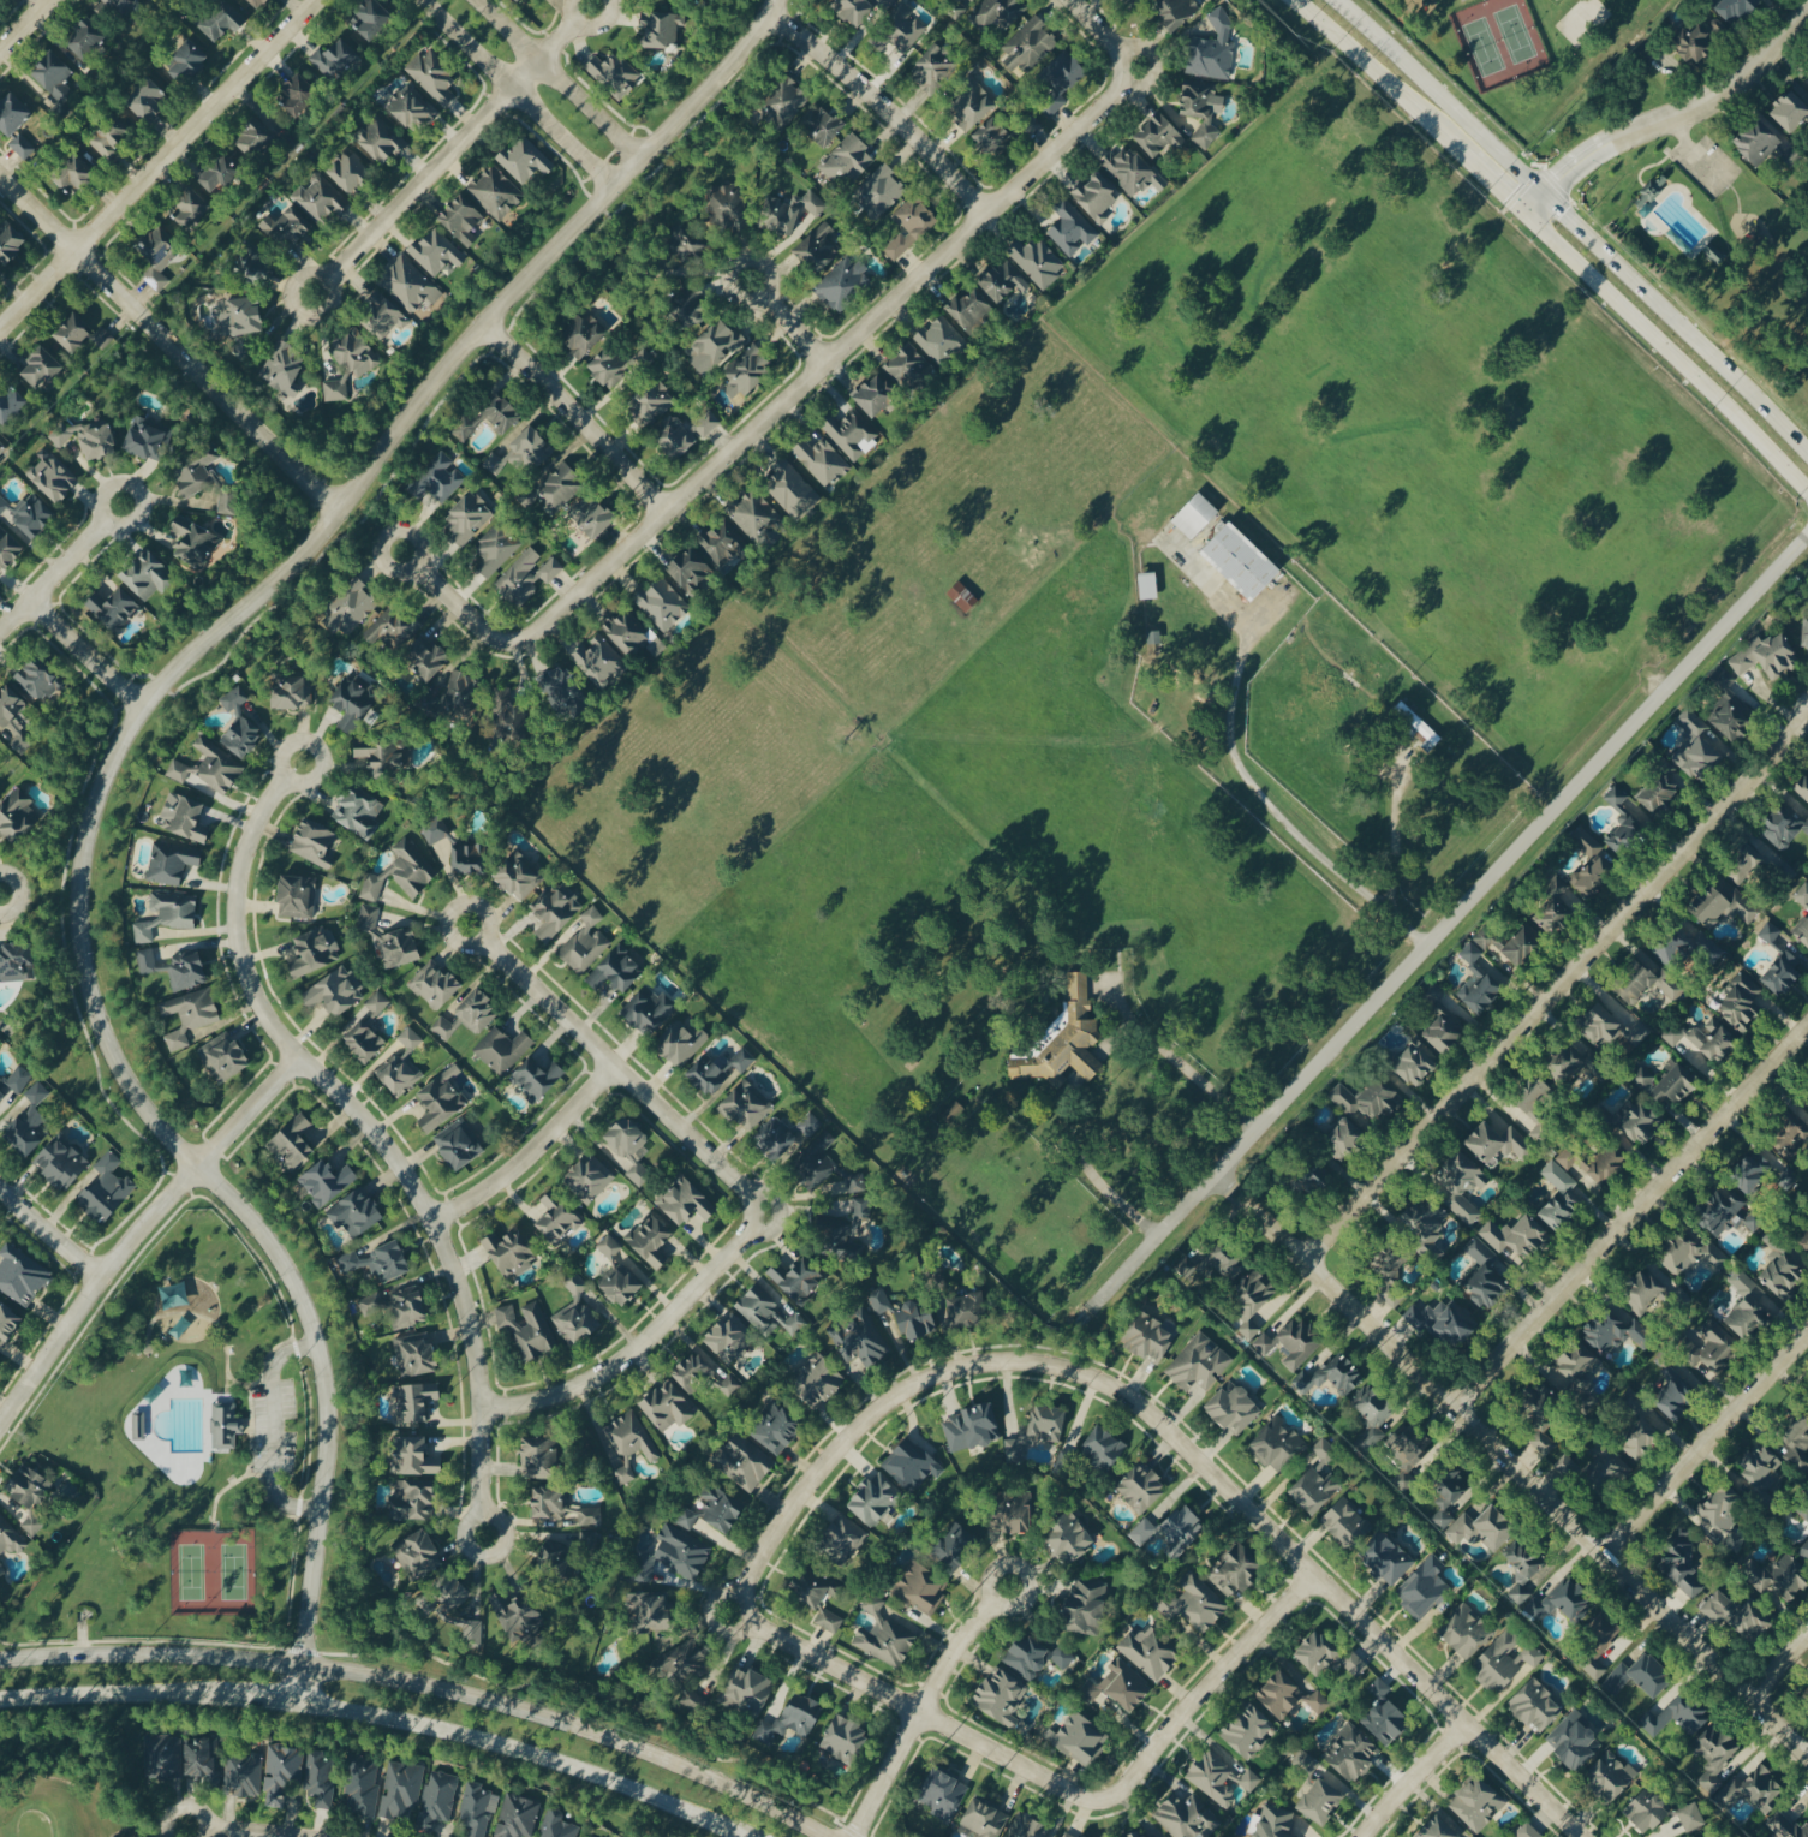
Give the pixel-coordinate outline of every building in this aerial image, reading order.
[(106,19),(113,12),(122,21),(141,0),(103,0),(95,9),(106,19)] [(234,27),(239,32),(250,22),(230,0),(223,0),(198,22),(217,43),(234,27)] [(260,8),(268,0),(251,0),(260,8)] [(372,41),(397,15),(381,0),(372,0),(351,21),(372,41)] [(862,28),(878,3),(889,10),(896,0),(876,0),(875,0),(842,0),(835,10),(862,28)] [(907,55),(929,26),(915,15),(918,12),(902,0),(871,41),(880,48),(886,40),(907,55)] [(997,18),(1008,29),(1029,6),(1023,0),(985,0),(968,18),(984,32),(997,18)] [(1193,0),(1159,0),(1172,29),(1201,17),(1193,0)] [(1718,8),(1740,28),(1765,1),(1764,0),(1726,0),(1718,8)] [(1188,74),(1231,79),(1236,42),(1228,41),(1232,12),(1218,10),(1214,39),(1193,36),(1188,74)] [(644,45),(679,47),(679,25),(687,25),(688,12),(645,11),(644,45)] [(81,32),(70,43),(86,60),(111,36),(89,14),(76,27),(81,32)] [(1038,16),(1003,50),(1027,75),(1062,41),(1038,16)] [(1717,37),(1728,29),(1720,17),(1706,27),(1700,19),(1675,37),(1695,66),(1723,46),(1717,37)] [(321,46),(309,59),(335,83),(362,54),(344,37),(328,53),(321,46)] [(168,68),(186,85),(212,56),(194,39),(168,68)] [(932,93),(956,66),(946,56),(951,52),(939,41),(910,73),(932,93)] [(448,86),(459,74),(429,46),(406,71),(446,108),(458,95),(448,86)] [(1090,70),(1067,47),(1041,73),(1059,91),(1041,108),(1051,118),(1069,101),(1064,96),(1090,70)] [(77,72),(55,50),(33,71),(54,93),(77,72)] [(598,55),(586,68),(622,101),(638,83),(634,80),(640,73),(617,51),(606,62),(598,55)] [(300,116),(323,94),(301,71),(278,93),(300,116)] [(174,98),(151,76),(128,100),(151,122),(174,98)] [(767,104),(775,109),(770,116),(788,128),(811,95),(786,77),(767,104)] [(1200,116),(1197,144),(1214,147),(1217,127),(1213,126),(1215,111),(1225,113),(1227,96),(1216,95),(1218,82),(1186,78),(1181,114),(1200,116)] [(387,106),(418,134),(439,109),(408,82),(387,106)] [(1000,104),(980,82),(950,111),(969,132),(1000,104)] [(1793,133),(1807,118),(1807,102),(1794,88),(1771,111),(1793,133)] [(36,112),(14,91),(0,106),(0,124),(13,136),(36,112)] [(827,149),(847,125),(819,101),(799,125),(827,149)] [(1180,150),(1191,137),(1159,111),(1136,139),(1161,160),(1174,144),(1180,150)] [(89,139),(107,160),(136,133),(118,113),(89,139)] [(376,114),(355,137),(386,166),(407,142),(376,114)] [(974,135),(990,155),(1014,135),(998,115),(974,135)] [(1784,142),(1764,116),(1736,140),(1756,164),(1784,142)] [(235,137),(254,159),(278,139),(260,117),(235,137)] [(854,167),(863,175),(876,158),(865,149),(870,144),(852,129),(819,169),(839,185),(854,167)] [(24,158),(35,145),(20,132),(9,144),(24,158)] [(541,168),(548,175),(558,165),(524,133),(499,160),(525,185),(541,168)] [(1783,154),(1793,166),(1806,156),(1796,144),(1783,154)] [(1135,199),(1160,175),(1133,146),(1120,157),(1114,151),(1101,163),(1135,199)] [(376,173),(351,149),(329,172),(353,196),(376,173)] [(223,180),(230,185),(245,166),(224,150),(201,181),(215,191),(223,180)] [(98,170),(78,152),(54,178),(73,196),(98,170)] [(893,173),(896,171),(887,162),(852,195),(877,221),(909,190),(893,173)] [(527,196),(494,163),(468,189),(501,222),(527,196)] [(1101,226),(1110,218),(1105,211),(1122,197),(1102,172),(1087,184),(1085,182),(1073,190),(1101,226)] [(351,202),(320,173),(305,188),(302,185),(291,197),(325,229),(351,202)] [(742,182),(708,188),(715,230),(749,224),(742,182)] [(189,228),(214,206),(195,186),(171,209),(189,228)] [(479,239),(473,232),(487,216),(463,194),(440,219),(471,248),(479,239)] [(1048,232),(1071,258),(1085,245),(1087,247),(1101,235),(1067,197),(1055,209),(1064,218),(1048,232)] [(893,214),(907,232),(886,249),(895,261),(944,221),(927,201),(920,207),(912,198),(893,214)] [(314,226),(293,206),(277,222),(270,214),(260,225),(289,253),(314,226)] [(31,241),(10,219),(0,229),(0,257),(7,264),(31,241)] [(844,250),(830,237),(837,229),(826,219),(796,250),(821,274),(844,250)] [(680,259),(699,267),(713,236),(679,220),(668,245),(684,252),(680,259)] [(172,281),(161,271),(185,246),(160,223),(138,247),(155,263),(142,276),(160,293),(172,281)] [(449,277),(468,258),(436,225),(409,251),(435,279),(443,271),(449,277)] [(1068,267),(1039,236),(1027,247),(1019,239),(1006,251),(1043,291),(1068,267)] [(1704,249),(1717,267),(1728,260),(1715,242),(1704,249)] [(246,274),(270,277),(273,250),(249,247),(246,274)] [(435,304),(444,295),(406,255),(379,280),(412,314),(429,298),(435,304)] [(862,260),(857,264),(850,256),(817,287),(840,312),(877,277),(862,260)] [(1023,293),(1031,285),(1006,257),(979,281),(1000,305),(1019,288),(1023,293)] [(950,306),(969,333),(997,313),(978,286),(950,306)] [(676,296),(684,328),(712,321),(704,289),(676,296)] [(409,318),(382,290),(360,312),(387,339),(409,318)] [(236,335),(267,331),(262,296),(232,300),(236,335)] [(77,354),(88,338),(105,351),(116,336),(101,325),(99,328),(75,310),(55,338),(77,354)] [(585,360),(611,331),(591,313),(585,319),(581,315),(561,338),(585,360)] [(940,364),(959,347),(963,351),(971,343),(943,314),(916,339),(940,364)] [(707,376),(747,339),(724,316),(685,352),(707,376)] [(354,377),(369,364),(374,369),(385,359),(355,326),(329,349),(354,377)] [(298,397),(303,385),(297,382),(310,354),(279,339),(260,379),(298,397)] [(725,387),(737,402),(779,369),(757,342),(741,355),(743,357),(725,371),(733,381),(725,387)] [(919,390),(938,371),(911,342),(883,368),(903,388),(911,381),(919,390)] [(23,374),(42,391),(66,366),(43,344),(28,360),(32,364),(23,374)] [(613,389),(634,367),(611,345),(589,367),(613,389)] [(902,395),(881,371),(854,395),(875,419),(902,395)] [(324,381),(327,403),(350,399),(347,378),(324,381)] [(634,404),(657,422),(678,396),(655,378),(634,404)] [(30,402),(11,381),(0,391),(0,420),(5,426),(30,402)] [(510,434),(526,412),(499,392),(483,414),(510,434)] [(855,464),(883,441),(857,409),(841,421),(837,416),(824,426),(855,464)] [(722,421),(710,410),(691,430),(703,441),(722,421)] [(452,434),(468,443),(480,423),(464,414),(452,434)] [(699,439),(671,414),(653,434),(681,459),(699,439)] [(174,432),(137,416),(124,448),(161,463),(174,432)] [(112,423),(88,429),(87,423),(67,428),(67,427),(52,430),(56,445),(81,438),(88,462),(120,453),(112,423)] [(514,460),(527,476),(558,451),(535,424),(510,445),(514,451),(503,460),(496,451),(484,461),(496,475),(514,460)] [(829,489),(853,467),(825,438),(815,448),(806,438),(792,451),(829,489)] [(189,499),(216,481),(207,466),(222,456),(213,442),(171,470),(189,499)] [(457,463),(443,451),(418,479),(445,503),(468,478),(454,466),(457,463)] [(81,480),(52,453),(30,476),(59,503),(81,480)] [(773,467),(779,475),(768,482),(797,521),(822,502),(788,456),(773,467)] [(554,513),(589,487),(569,460),(534,487),(554,513)] [(728,512),(763,552),(782,535),(778,531),(787,523),(756,487),(728,512)] [(220,514),(240,514),(241,490),(221,490),(220,514)] [(497,513),(473,490),(445,519),(458,531),(451,537),(463,548),(497,513)] [(597,540),(618,520),(592,492),(571,511),(597,540)] [(1173,520),(1193,541),(1223,513),(1204,492),(1173,520)] [(7,510),(35,538),(58,515),(37,493),(29,501),(25,497),(14,508),(0,493),(0,517),(7,510)] [(206,568),(221,533),(180,516),(174,531),(186,536),(177,556),(206,568)] [(485,559),(477,568),(490,580),(524,542),(501,520),(474,549),(485,559)] [(1286,570),(1233,520),(1201,554),(1253,604),(1286,570)] [(738,552),(745,559),(755,548),(726,521),(714,533),(708,528),(697,540),(724,566),(738,552)] [(27,549),(0,522),(0,575),(27,549)] [(496,584),(520,606),(544,580),(549,585),(565,566),(550,554),(546,559),(531,545),(496,584)] [(668,570),(696,599),(703,592),(697,586),(715,569),(694,546),(668,570)] [(164,594),(180,577),(149,548),(121,577),(148,602),(160,589),(164,594)] [(1144,600),(1161,598),(1158,572),(1141,574),(1144,600)] [(634,601),(668,633),(693,607),(659,574),(634,601)] [(381,603),(366,587),(369,585),(361,577),(320,616),(335,632),(341,627),(349,635),(381,603)] [(969,614),(982,601),(961,580),(948,594),(969,614)] [(99,592),(88,604),(118,634),(144,607),(124,586),(109,601),(99,592)] [(363,634),(376,648),(386,639),(397,651),(421,629),(397,602),(363,634)] [(604,627),(633,659),(653,640),(663,650),(667,646),(632,609),(620,621),(615,616),(604,627)] [(1729,659),(1741,676),(1762,662),(1775,682),(1804,662),(1784,632),(1766,644),(1762,637),(1729,659)] [(428,682),(454,659),(439,642),(431,649),(421,638),(403,654),(428,682)] [(38,701),(63,678),(40,654),(15,677),(38,701)] [(571,663),(546,676),(568,721),(593,709),(571,663)] [(1738,745),(1762,721),(1730,688),(1738,680),(1723,665),(1702,685),(1721,705),(1709,716),(1738,745)] [(439,705),(472,719),(487,683),(455,669),(439,705)] [(380,689),(348,672),(332,703),(347,710),(338,727),(356,736),(380,689)] [(275,708),(312,707),(311,677),(274,678),(275,708)] [(30,705),(10,684),(0,693),(0,721),(8,730),(3,735),(22,755),(35,744),(13,721),(30,705)] [(223,742),(246,760),(267,732),(240,712),(252,696),(237,684),(222,704),(241,718),(223,742)] [(507,701),(502,725),(526,730),(531,706),(507,701)] [(1702,782),(1732,744),(1687,710),(1678,721),(1690,730),(1683,740),(1685,742),(1672,759),(1702,782)] [(247,768),(203,735),(195,746),(208,756),(196,772),(177,758),(166,773),(183,785),(193,771),(226,796),(247,768)] [(407,740),(356,741),(357,757),(371,757),(371,775),(407,774),(407,740)] [(1639,799),(1658,816),(1683,787),(1665,771),(1639,799)] [(1807,800),(1807,777),(1797,789),(1807,800)] [(376,820),(387,803),(355,783),(333,817),(371,841),(382,824),(376,820)] [(1602,799),(1626,822),(1607,842),(1625,859),(1653,830),(1624,802),(1629,796),(1616,784),(1602,799)] [(19,788),(0,806),(0,829),(15,845),(46,817),(19,788)] [(201,824),(207,803),(177,794),(165,830),(208,844),(213,828),(201,824)] [(1805,824),(1787,806),(1762,832),(1783,852),(1804,830),(1807,833),(1807,820),(1805,824)] [(432,846),(453,834),(441,815),(421,828),(432,846)] [(337,859),(329,855),(340,834),(308,817),(290,850),(331,871),(337,859)] [(1592,901),(1625,866),(1583,828),(1572,840),(1592,859),(1571,881),(1592,901)] [(368,873),(361,899),(379,903),(385,881),(393,874),(413,900),(441,877),(408,836),(393,848),(401,859),(380,876),(368,873)] [(202,867),(205,850),(156,840),(148,880),(182,887),(187,864),(202,867)] [(488,874),(490,845),(455,844),(454,873),(488,874)] [(1742,887),(1768,859),(1753,845),(1727,873),(1742,887)] [(523,903),(548,876),(519,849),(494,876),(523,903)] [(317,877),(282,876),(281,918),(316,919),(317,877)] [(533,911),(546,920),(536,934),(553,946),(584,902),(555,881),(533,911)] [(1762,910),(1736,886),(1730,893),(1717,881),(1694,906),(1714,924),(1724,913),(1732,920),(1739,913),(1750,924),(1762,910)] [(1806,881),(1794,898),(1807,908),(1807,882),(1806,881)] [(197,929),(198,894),(152,893),(151,911),(161,911),(160,927),(197,929)] [(1539,914),(1554,931),(1576,911),(1562,894),(1539,914)] [(613,943),(597,927),(606,918),(593,905),(581,918),(587,924),(558,953),(581,976),(613,943)] [(1807,943),(1807,917),(1796,935),(1807,943)] [(1760,935),(1774,944),(1784,930),(1769,920),(1760,935)] [(137,945),(155,942),(152,921),(134,924),(137,945)] [(1502,949),(1508,941),(1488,923),(1474,939),(1487,950),(1494,942),(1502,949)] [(1504,949),(1524,968),(1548,942),(1528,924),(1504,949)] [(1654,948),(1679,968),(1701,939),(1682,924),(1670,940),(1664,935),(1654,948)] [(294,939),(302,959),(289,963),(296,979),(343,961),(329,925),(294,939)] [(1485,951),(1472,939),(1459,954),(1477,970),(1458,993),(1483,1015),(1507,987),(1477,960),(1485,951)] [(612,975),(627,990),(647,968),(620,943),(587,979),(598,990),(612,975)] [(37,980),(35,944),(0,945),(0,982),(37,980)] [(142,975),(171,971),(174,990),(209,985),(204,951),(172,955),(173,964),(157,967),(155,948),(138,951),(142,975)] [(1797,968),(1803,961),(1791,949),(1763,976),(1783,997),(1805,976),(1797,968)] [(435,956),(409,984),(438,1012),(464,985),(435,956)] [(1689,986),(1661,966),(1659,969),(1640,956),(1615,991),(1636,1006),(1652,983),(1678,1001),(1689,986)] [(337,1017),(368,996),(347,963),(304,992),(314,1007),(325,999),(337,1017)] [(1764,990),(1743,970),(1728,985),(1734,991),(1719,1007),(1746,1033),(1765,1014),(1753,1003),(1764,990)] [(1012,1075),(1017,1078),(1041,1077),(1060,1089),(1066,1082),(1066,1067),(1070,1067),(1092,1080),(1104,1068),(1104,1065),(1090,1049),(1104,1036),(1098,1030),(1098,1018),(1087,1018),(1095,1005),(1089,999),(1089,971),(1069,971),(1070,998),(1057,1019),(1054,1021),(1052,1025),(1052,1042),(1041,1051),(1012,1052),(1012,1075)] [(659,995),(649,984),(623,1009),(649,1037),(681,1006),(666,989),(659,995)] [(501,1012),(491,1002),(495,997),(483,985),(450,1020),(444,1014),(432,1028),(446,1041),(464,1022),(479,1036),(501,1012)] [(391,1000),(379,990),(366,1004),(372,1009),(345,1039),(371,1062),(389,1041),(370,1024),(391,1000)] [(1581,1029),(1603,1047),(1625,1021),(1603,1003),(1581,1029)] [(1470,1031),(1442,1004),(1435,1010),(1441,1016),(1425,1034),(1447,1055),(1470,1031)] [(1743,1038),(1713,1016),(1700,1035),(1676,1017),(1663,1036),(1677,1047),(1685,1037),(1723,1065),(1743,1038)] [(704,1026),(696,1034),(682,1019),(657,1042),(681,1067),(714,1037),(704,1026)] [(1641,1044),(1653,1030),(1641,1019),(1628,1033),(1641,1044)] [(525,1028),(514,1039),(498,1024),(474,1049),(503,1077),(538,1040),(525,1028)] [(397,1039),(411,1052),(424,1039),(410,1025),(397,1039)] [(255,1066),(241,1040),(234,1043),(228,1033),(199,1049),(219,1085),(255,1066)] [(1618,1070),(1580,1037),(1570,1048),(1566,1045),(1552,1061),(1569,1076),(1567,1077),(1575,1085),(1589,1068),(1606,1084),(1618,1070)] [(1395,1063),(1417,1087),(1443,1064),(1421,1040),(1395,1063)] [(713,1093),(737,1067),(744,1074),(758,1058),(744,1046),(726,1066),(709,1050),(690,1072),(713,1093)] [(396,1096),(424,1080),(406,1051),(379,1067),(396,1096)] [(537,1104),(569,1070),(557,1058),(547,1068),(533,1055),(510,1078),(537,1104)] [(1655,1088),(1673,1108),(1701,1083),(1683,1063),(1655,1088)] [(418,1091),(431,1110),(420,1118),(430,1132),(471,1104),(453,1078),(464,1071),(458,1064),(418,1091)] [(13,1087),(20,1093),(35,1077),(21,1065),(6,1081),(0,1076),(0,1101),(13,1087)] [(1633,1077),(1644,1089),(1657,1078),(1646,1065),(1633,1077)] [(1540,1113),(1557,1084),(1538,1073),(1520,1102),(1540,1113)] [(1353,1116),(1363,1105),(1378,1117),(1388,1106),(1396,1113),(1404,1103),(1397,1097),(1402,1092),(1382,1074),(1360,1098),(1342,1081),(1330,1095),(1353,1116)] [(721,1104),(749,1133),(776,1106),(749,1077),(721,1104)] [(29,1156),(51,1133),(43,1125),(49,1118),(37,1107),(51,1092),(38,1080),(26,1093),(34,1102),(4,1133),(29,1156)] [(956,1126),(976,1107),(964,1094),(944,1113),(956,1126)] [(1615,1117),(1642,1142),(1648,1135),(1653,1139),(1667,1124),(1636,1095),(1615,1117)] [(293,1172),(318,1149),(303,1133),(315,1122),(304,1110),(267,1145),(282,1161),(282,1160),(293,1172)] [(810,1138),(824,1123),(812,1111),(797,1125),(810,1138)] [(654,1174),(634,1155),(652,1136),(627,1113),(605,1137),(634,1165),(627,1173),(641,1188),(654,1174)] [(1351,1159),(1369,1131),(1345,1115),(1327,1144),(1351,1159)] [(435,1136),(458,1170),(487,1150),(464,1116),(435,1136)] [(758,1138),(791,1160),(806,1138),(772,1116),(758,1138)] [(1807,1143),(1807,1125),(1798,1116),(1773,1144),(1792,1161),(1807,1143)] [(1504,1134),(1489,1119),(1468,1141),(1494,1166),(1512,1147),(1524,1160),(1537,1147),(1514,1124),(1504,1134)] [(839,1164),(826,1151),(838,1138),(828,1129),(794,1162),(818,1185),(839,1164)] [(65,1191),(92,1163),(61,1134),(34,1162),(65,1191)] [(1599,1181),(1638,1161),(1628,1141),(1589,1162),(1599,1181)] [(1557,1159),(1569,1170),(1577,1161),(1588,1171),(1595,1164),(1572,1142),(1557,1159)] [(104,1224),(140,1185),(128,1174),(123,1180),(114,1171),(124,1160),(111,1149),(95,1166),(103,1174),(78,1201),(104,1224)] [(1471,1227),(1484,1214),(1465,1195),(1478,1182),(1484,1189),(1494,1179),(1464,1149),(1440,1172),(1458,1190),(1446,1202),(1471,1227)] [(592,1203),(618,1176),(592,1152),(567,1179),(592,1203)] [(1756,1194),(1772,1166),(1749,1152),(1733,1181),(1756,1194)] [(322,1208),(362,1177),(351,1163),(338,1172),(327,1157),(299,1178),(322,1208)] [(1553,1160),(1541,1172),(1562,1191),(1541,1213),(1561,1232),(1593,1197),(1553,1160)] [(1334,1178),(1318,1162),(1302,1178),(1318,1194),(1334,1178)] [(848,1192),(866,1190),(865,1170),(846,1172),(848,1192)] [(683,1226),(698,1210),(709,1221),(722,1207),(684,1173),(657,1202),(683,1226)] [(344,1224),(355,1239),(387,1215),(363,1184),(327,1212),(340,1228),(344,1224)] [(1702,1216),(1726,1231),(1732,1223),(1755,1238),(1769,1216),(1755,1207),(1749,1216),(1743,1212),(1749,1202),(1723,1185),(1702,1216)] [(557,1246),(585,1221),(555,1188),(542,1200),(552,1211),(537,1224),(557,1246)] [(1451,1211),(1425,1192),(1408,1216),(1435,1235),(1451,1211)] [(872,1217),(872,1197),(854,1198),(854,1218),(830,1219),(830,1241),(860,1240),(860,1218),(872,1217)] [(658,1271),(671,1259),(661,1248),(676,1234),(655,1211),(627,1237),(658,1271)] [(1502,1253),(1510,1244),(1529,1261),(1552,1236),(1526,1212),(1507,1233),(1492,1219),(1479,1233),(1502,1253)] [(1796,1235),(1807,1247),(1807,1224),(1796,1235)] [(1710,1238),(1706,1241),(1691,1226),(1658,1257),(1678,1278),(1702,1255),(1719,1272),(1731,1260),(1710,1238)] [(497,1231),(484,1240),(509,1278),(540,1258),(521,1227),(502,1239),(497,1231)] [(1764,1239),(1775,1251),(1771,1255),(1777,1261),(1760,1277),(1783,1300),(1806,1278),(1798,1270),(1807,1261),(1775,1228),(1764,1239)] [(624,1247),(610,1233),(598,1246),(613,1259),(624,1247)] [(1501,1256),(1477,1235),(1465,1248),(1482,1264),(1469,1278),(1479,1287),(1473,1294),(1487,1307),(1513,1279),(1495,1263),(1501,1256)] [(1197,1269),(1206,1278),(1216,1267),(1233,1283),(1253,1262),(1226,1237),(1197,1269)] [(415,1269),(402,1239),(359,1257),(356,1249),(338,1257),(344,1274),(372,1262),(381,1284),(415,1269)] [(0,1264),(0,1289),(30,1309),(54,1271),(8,1241),(0,1253),(5,1256),(0,1264)] [(789,1270),(780,1261),(769,1271),(799,1303),(827,1276),(806,1254),(789,1270)] [(646,1288),(629,1262),(604,1278),(621,1305),(646,1288)] [(1768,1293),(1742,1267),(1729,1280),(1746,1297),(1724,1320),(1746,1341),(1776,1310),(1763,1298),(1768,1293)] [(1238,1290),(1249,1299),(1237,1314),(1246,1321),(1238,1330),(1252,1341),(1263,1327),(1254,1320),(1280,1287),(1256,1268),(1238,1290)] [(571,1346),(603,1327),(583,1293),(590,1289),(580,1271),(565,1280),(577,1302),(553,1316),(571,1346)] [(1650,1271),(1625,1302),(1648,1321),(1673,1290),(1650,1271)] [(735,1306),(759,1330),(774,1316),(795,1337),(809,1323),(797,1310),(787,1320),(773,1306),(779,1301),(760,1281),(735,1306)] [(893,1308),(885,1286),(869,1292),(877,1314),(893,1308)] [(427,1325),(427,1288),(394,1288),(395,1325),(427,1325)] [(386,1309),(379,1291),(359,1299),(366,1317),(386,1309)] [(990,1321),(985,1291),(950,1296),(954,1326),(990,1321)] [(897,1309),(911,1341),(942,1328),(927,1295),(897,1309)] [(26,1316),(0,1299),(0,1351),(1,1352),(26,1316)] [(1404,1315),(1423,1335),(1432,1326),(1457,1351),(1483,1325),(1457,1299),(1450,1306),(1444,1300),(1436,1308),(1431,1303),(1423,1311),(1416,1303),(1404,1315)] [(495,1310),(503,1328),(509,1325),(525,1362),(560,1347),(539,1300),(522,1307),(529,1323),(522,1326),(512,1303),(495,1310)] [(1636,1318),(1630,1325),(1609,1307),(1586,1334),(1611,1355),(1629,1335),(1646,1350),(1658,1336),(1636,1318)] [(1163,1362),(1177,1332),(1161,1325),(1164,1320),(1142,1309),(1126,1346),(1163,1362)] [(868,1368),(893,1353),(868,1310),(848,1322),(845,1317),(829,1327),(847,1357),(857,1351),(868,1368)] [(1296,1373),(1327,1340),(1299,1313),(1274,1339),(1266,1331),(1254,1344),(1267,1356),(1281,1341),(1293,1352),(1284,1362),(1296,1373)] [(757,1338),(731,1314),(706,1341),(732,1365),(757,1338)] [(1719,1375),(1743,1348),(1711,1319),(1700,1331),(1711,1341),(1698,1355),(1719,1375)] [(1210,1390),(1235,1357),(1199,1330),(1166,1374),(1190,1393),(1199,1381),(1210,1390)] [(442,1370),(438,1341),(432,1343),(430,1332),(396,1337),(402,1376),(442,1370)] [(1558,1357),(1575,1385),(1603,1368),(1587,1340),(1558,1357)] [(1670,1365),(1677,1358),(1666,1347),(1653,1360),(1675,1381),(1656,1401),(1676,1420),(1701,1395),(1670,1365)] [(673,1374),(692,1393),(719,1368),(701,1348),(673,1374)] [(1350,1396),(1369,1373),(1340,1350),(1317,1378),(1305,1369),(1294,1383),(1308,1394),(1317,1383),(1323,1388),(1330,1379),(1350,1396)] [(849,1379),(823,1351),(794,1378),(820,1406),(849,1379)] [(681,1426),(698,1415),(675,1378),(642,1400),(663,1432),(679,1422),(681,1426)] [(1240,1436),(1265,1408),(1233,1378),(1207,1406),(1240,1436)] [(443,1383),(396,1384),(396,1422),(431,1421),(430,1399),(443,1399),(443,1383)] [(1356,1404),(1367,1416),(1361,1422),(1369,1430),(1357,1441),(1367,1452),(1406,1415),(1377,1384),(1356,1404)] [(1530,1402),(1547,1413),(1560,1396),(1543,1384),(1530,1402)] [(783,1457),(807,1419),(775,1398),(750,1436),(783,1457)] [(1671,1427),(1641,1399),(1636,1405),(1649,1417),(1624,1445),(1641,1460),(1671,1427)] [(1061,1442),(1071,1410),(1038,1400),(1030,1426),(1024,1425),(1019,1441),(1010,1438),(1003,1459),(1020,1465),(1027,1443),(1036,1446),(1040,1435),(1061,1442)] [(952,1452),(1003,1440),(995,1401),(965,1407),(966,1414),(944,1419),(952,1452)] [(238,1402),(214,1402),(213,1448),(238,1448),(238,1433),(245,1433),(245,1417),(238,1416),(238,1402)] [(621,1458),(643,1447),(651,1463),(662,1457),(637,1409),(604,1426),(621,1458)] [(1804,1466),(1807,1456),(1807,1412),(1802,1410),(1784,1459),(1804,1466)] [(146,1412),(134,1412),(135,1439),(147,1439),(146,1412)] [(1276,1473),(1308,1444),(1281,1415),(1249,1444),(1276,1473)] [(1082,1456),(1114,1472),(1130,1441),(1098,1424),(1082,1456)] [(1558,1445),(1543,1429),(1531,1440),(1546,1456),(1558,1445)] [(445,1474),(445,1457),(430,1457),(430,1435),(398,1435),(398,1474),(445,1474)] [(946,1471),(912,1435),(883,1463),(911,1493),(934,1472),(939,1477),(946,1471)] [(559,1478),(560,1437),(529,1436),(528,1478),(559,1478)] [(752,1493),(778,1463),(747,1437),(735,1451),(727,1445),(714,1461),(752,1493)] [(1315,1464),(1322,1470),(1339,1451),(1323,1437),(1312,1450),(1320,1457),(1315,1464)] [(1588,1473),(1609,1490),(1633,1461),(1603,1438),(1593,1450),(1601,1456),(1588,1473)] [(1770,1486),(1782,1475),(1777,1470),(1785,1462),(1766,1442),(1742,1465),(1760,1485),(1765,1480),(1770,1486)] [(1555,1466),(1573,1482),(1588,1465),(1571,1449),(1555,1466)] [(629,1454),(623,1456),(626,1467),(615,1470),(620,1485),(637,1479),(629,1454)] [(1171,1487),(1145,1459),(1116,1487),(1141,1515),(1171,1487)] [(53,1476),(23,1463),(9,1494),(39,1507),(53,1476)] [(1315,1516),(1345,1483),(1332,1471),(1326,1477),(1314,1466),(1290,1492),(1315,1516)] [(1418,1480),(1405,1468),(1393,1482),(1406,1493),(1418,1480)] [(874,1480),(870,1477),(848,1505),(877,1528),(905,1491),(880,1472),(874,1480)] [(1431,1520),(1444,1531),(1456,1518),(1450,1512),(1457,1505),(1456,1505),(1470,1491),(1456,1478),(1435,1500),(1443,1507),(1431,1520)] [(1724,1524),(1746,1496),(1723,1479),(1695,1516),(1739,1549),(1746,1540),(1724,1524)] [(700,1496),(711,1502),(703,1517),(731,1534),(749,1504),(710,1480),(700,1496)] [(437,1518),(437,1481),(397,1481),(397,1499),(389,1499),(389,1518),(437,1518)] [(568,1486),(537,1485),(536,1518),(568,1519),(568,1486)] [(995,1533),(1034,1532),(1033,1490),(1018,1491),(1018,1500),(995,1501),(995,1533)] [(1348,1548),(1372,1526),(1345,1497),(1322,1519),(1348,1548)] [(1161,1529),(1186,1552),(1211,1524),(1186,1502),(1161,1529)] [(1477,1522),(1466,1512),(1446,1533),(1457,1543),(1465,1536),(1475,1546),(1481,1539),(1495,1553),(1521,1527),(1496,1502),(1477,1522)] [(1807,1502),(1800,1514),(1807,1519),(1807,1503),(1807,1502)] [(1,1559),(24,1545),(0,1505),(0,1577),(8,1572),(1,1559)] [(602,1507),(579,1508),(580,1539),(602,1539),(602,1507)] [(700,1514),(685,1507),(677,1524),(692,1531),(700,1514)] [(1075,1510),(1043,1532),(1068,1566),(1099,1543),(1075,1510)] [(46,1524),(33,1511),(21,1524),(34,1536),(46,1524)] [(870,1533),(843,1512),(823,1539),(849,1559),(870,1533)] [(934,1550),(957,1571),(983,1542),(960,1521),(934,1550)] [(698,1580),(715,1546),(666,1523),(658,1539),(663,1541),(655,1557),(642,1551),(632,1573),(648,1581),(658,1561),(698,1580)] [(419,1572),(445,1557),(426,1526),(394,1546),(409,1570),(415,1566),(419,1572)] [(1393,1587),(1417,1561),(1383,1530),(1359,1556),(1393,1587)] [(1694,1598),(1707,1586),(1683,1560),(1698,1546),(1686,1534),(1658,1560),(1694,1598)] [(1551,1560),(1526,1536),(1505,1559),(1524,1577),(1508,1594),(1521,1606),(1534,1593),(1526,1586),(1551,1560)] [(1206,1575),(1231,1598),(1242,1586),(1246,1589),(1269,1564),(1243,1540),(1229,1555),(1227,1553),(1206,1575)] [(540,1564),(572,1574),(579,1552),(547,1541),(540,1564)] [(1807,1562),(1807,1542),(1798,1553),(1807,1562)] [(1751,1571),(1762,1598),(1807,1580),(1796,1553),(1751,1571)] [(1421,1622),(1455,1589),(1440,1574),(1448,1566),(1435,1554),(1394,1594),(1421,1622)] [(933,1614),(953,1584),(915,1559),(895,1590),(933,1614)] [(821,1607),(828,1593),(838,1598),(845,1583),(806,1563),(792,1592),(821,1607)] [(1203,1636),(1231,1606),(1191,1569),(1179,1583),(1186,1589),(1175,1601),(1168,1595),(1164,1599),(1203,1636)] [(1543,1602),(1537,1596),(1526,1606),(1539,1618),(1548,1609),(1552,1614),(1561,1605),(1576,1620),(1597,1599),(1571,1573),(1543,1602)] [(1110,1583),(1075,1577),(1066,1629),(1092,1633),(1094,1622),(1103,1624),(1110,1583)] [(438,1613),(479,1634),(484,1623),(462,1611),(474,1588),(455,1579),(438,1613)] [(1721,1628),(1740,1608),(1720,1588),(1701,1608),(1721,1628)] [(493,1594),(505,1629),(518,1625),(521,1633),(547,1624),(536,1593),(512,1602),(507,1589),(493,1594)] [(1732,1622),(1757,1643),(1774,1622),(1749,1601),(1732,1622)] [(1470,1659),(1496,1631),(1466,1603),(1440,1630),(1470,1659)] [(845,1617),(823,1607),(816,1623),(838,1633),(845,1617)] [(1610,1645),(1628,1626),(1607,1607),(1590,1627),(1610,1645)] [(920,1635),(879,1613),(870,1630),(862,1626),(853,1643),(901,1669),(920,1635)] [(1118,1646),(1157,1683),(1184,1654),(1153,1624),(1139,1639),(1131,1632),(1118,1646)] [(1547,1655),(1530,1642),(1517,1660),(1511,1655),(1523,1639),(1506,1626),(1472,1672),(1502,1694),(1527,1661),(1537,1668),(1547,1655)] [(1033,1682),(1050,1658),(1067,1670),(1077,1655),(1062,1644),(1056,1651),(1028,1631),(1006,1662),(1033,1682)] [(664,1679),(677,1673),(687,1696),(685,1697),(691,1710),(703,1705),(693,1681),(713,1672),(698,1639),(655,1658),(664,1679)] [(1632,1669),(1625,1661),(1608,1677),(1620,1690),(1635,1675),(1657,1698),(1678,1678),(1651,1650),(1632,1669)] [(1344,1665),(1359,1679),(1371,1666),(1355,1652),(1344,1665)] [(1581,1664),(1597,1681),(1608,1670),(1592,1653),(1581,1664)] [(1100,1685),(1092,1678),(1081,1692),(1094,1703),(1105,1689),(1134,1713),(1155,1687),(1118,1656),(1109,1667),(1113,1670),(1100,1685)] [(778,1679),(737,1662),(721,1702),(761,1719),(778,1679)] [(974,1702),(1015,1728),(1021,1719),(1014,1714),(1031,1686),(997,1665),(974,1702)] [(1284,1720),(1302,1701),(1295,1694),(1302,1686),(1282,1668),(1257,1696),(1284,1720)] [(1509,1704),(1541,1734),(1568,1707),(1535,1676),(1509,1704)] [(812,1738),(829,1705),(797,1689),(778,1726),(765,1719),(757,1734),(771,1742),(777,1730),(785,1735),(789,1726),(812,1738)] [(1659,1716),(1652,1709),(1640,1722),(1657,1739),(1676,1720),(1694,1737),(1715,1716),(1686,1689),(1659,1716)] [(1320,1715),(1333,1704),(1320,1690),(1307,1701),(1320,1715)] [(1384,1707),(1380,1702),(1362,1719),(1389,1748),(1415,1723),(1393,1699),(1384,1707)] [(1252,1702),(1222,1734),(1250,1760),(1280,1727),(1252,1702)] [(1547,1739),(1581,1771),(1608,1741),(1575,1710),(1547,1739)] [(1093,1767),(1112,1732),(1074,1711),(1061,1734),(1051,1728),(1044,1740),(1093,1767)] [(823,1750),(855,1763),(871,1726),(838,1713),(823,1750)] [(1745,1746),(1719,1720),(1692,1747),(1708,1763),(1705,1766),(1715,1776),(1745,1746)] [(1323,1755),(1356,1783),(1384,1751),(1351,1722),(1323,1755)] [(183,1735),(147,1734),(146,1778),(182,1779),(183,1735)] [(221,1737),(201,1736),(200,1743),(189,1742),(187,1775),(220,1776),(221,1737)] [(268,1774),(267,1774),(266,1789),(269,1789),(268,1805),(285,1807),(287,1785),(302,1786),(305,1747),(270,1744),(268,1774)] [(336,1757),(326,1756),(327,1751),(311,1749),(305,1791),(320,1793),(318,1806),(333,1809),(337,1779),(333,1778),(336,1757)] [(1227,1808),(1241,1789),(1248,1794),(1261,1776),(1250,1768),(1244,1776),(1207,1749),(1186,1778),(1227,1808)] [(1640,1773),(1611,1749),(1587,1778),(1616,1802),(1640,1773)] [(230,1755),(228,1792),(263,1794),(264,1752),(254,1752),(254,1756),(230,1755)] [(385,1791),(381,1816),(416,1821),(425,1766),(391,1760),(386,1791),(385,1791)] [(374,1815),(383,1768),(367,1765),(368,1763),(355,1761),(346,1810),(374,1815)] [(1766,1810),(1788,1787),(1763,1765),(1745,1784),(1736,1775),(1721,1792),(1728,1799),(1740,1786),(1766,1810)] [(920,1800),(934,1807),(931,1813),(953,1823),(972,1783),(935,1766),(920,1800)] [(460,1775),(431,1769),(420,1826),(435,1828),(437,1819),(452,1822),(460,1775)] [(1450,1807),(1476,1831),(1506,1797),(1480,1773),(1450,1807)] [(1347,1791),(1317,1777),(1301,1812),(1330,1825),(1347,1791)] [(484,1788),(485,1784),(470,1780),(458,1826),(471,1829),(468,1836),(484,1836),(497,1792),(484,1788)] [(1688,1833),(1707,1824),(1700,1808),(1695,1803),(1673,1812),(1670,1809),(1666,1801),(1651,1785),(1624,1812),(1638,1825),(1642,1834),(1661,1826),(1674,1813),(1683,1823),(1688,1833)] [(517,1835),(526,1836),(534,1836),(543,1802),(508,1793),(497,1836),(517,1836),(517,1835)] [(1176,1836),(1211,1836),(1224,1823),(1193,1794),(1185,1802),(1176,1793),(1154,1816),(1176,1836)] [(1012,1815),(978,1796),(963,1823),(982,1834),(980,1836),(1000,1836),(1012,1815)] [(1291,1836),(1297,1812),(1264,1804),(1257,1836),(1296,1836),(1291,1836)] [(581,1826),(564,1820),(567,1812),(550,1806),(539,1836),(577,1836),(581,1826)] [(1054,1823),(1020,1810),(1010,1836),(1049,1836),(1054,1823)] [(1794,1823),(1781,1810),(1770,1821),(1770,1826),(1782,1836),(1807,1836),(1807,1823),(1794,1823)] [(1463,1836),(1442,1813),(1414,1836),(1463,1836)] [(1528,1821),(1516,1833),(1520,1836),(1546,1836),(1528,1821)]
